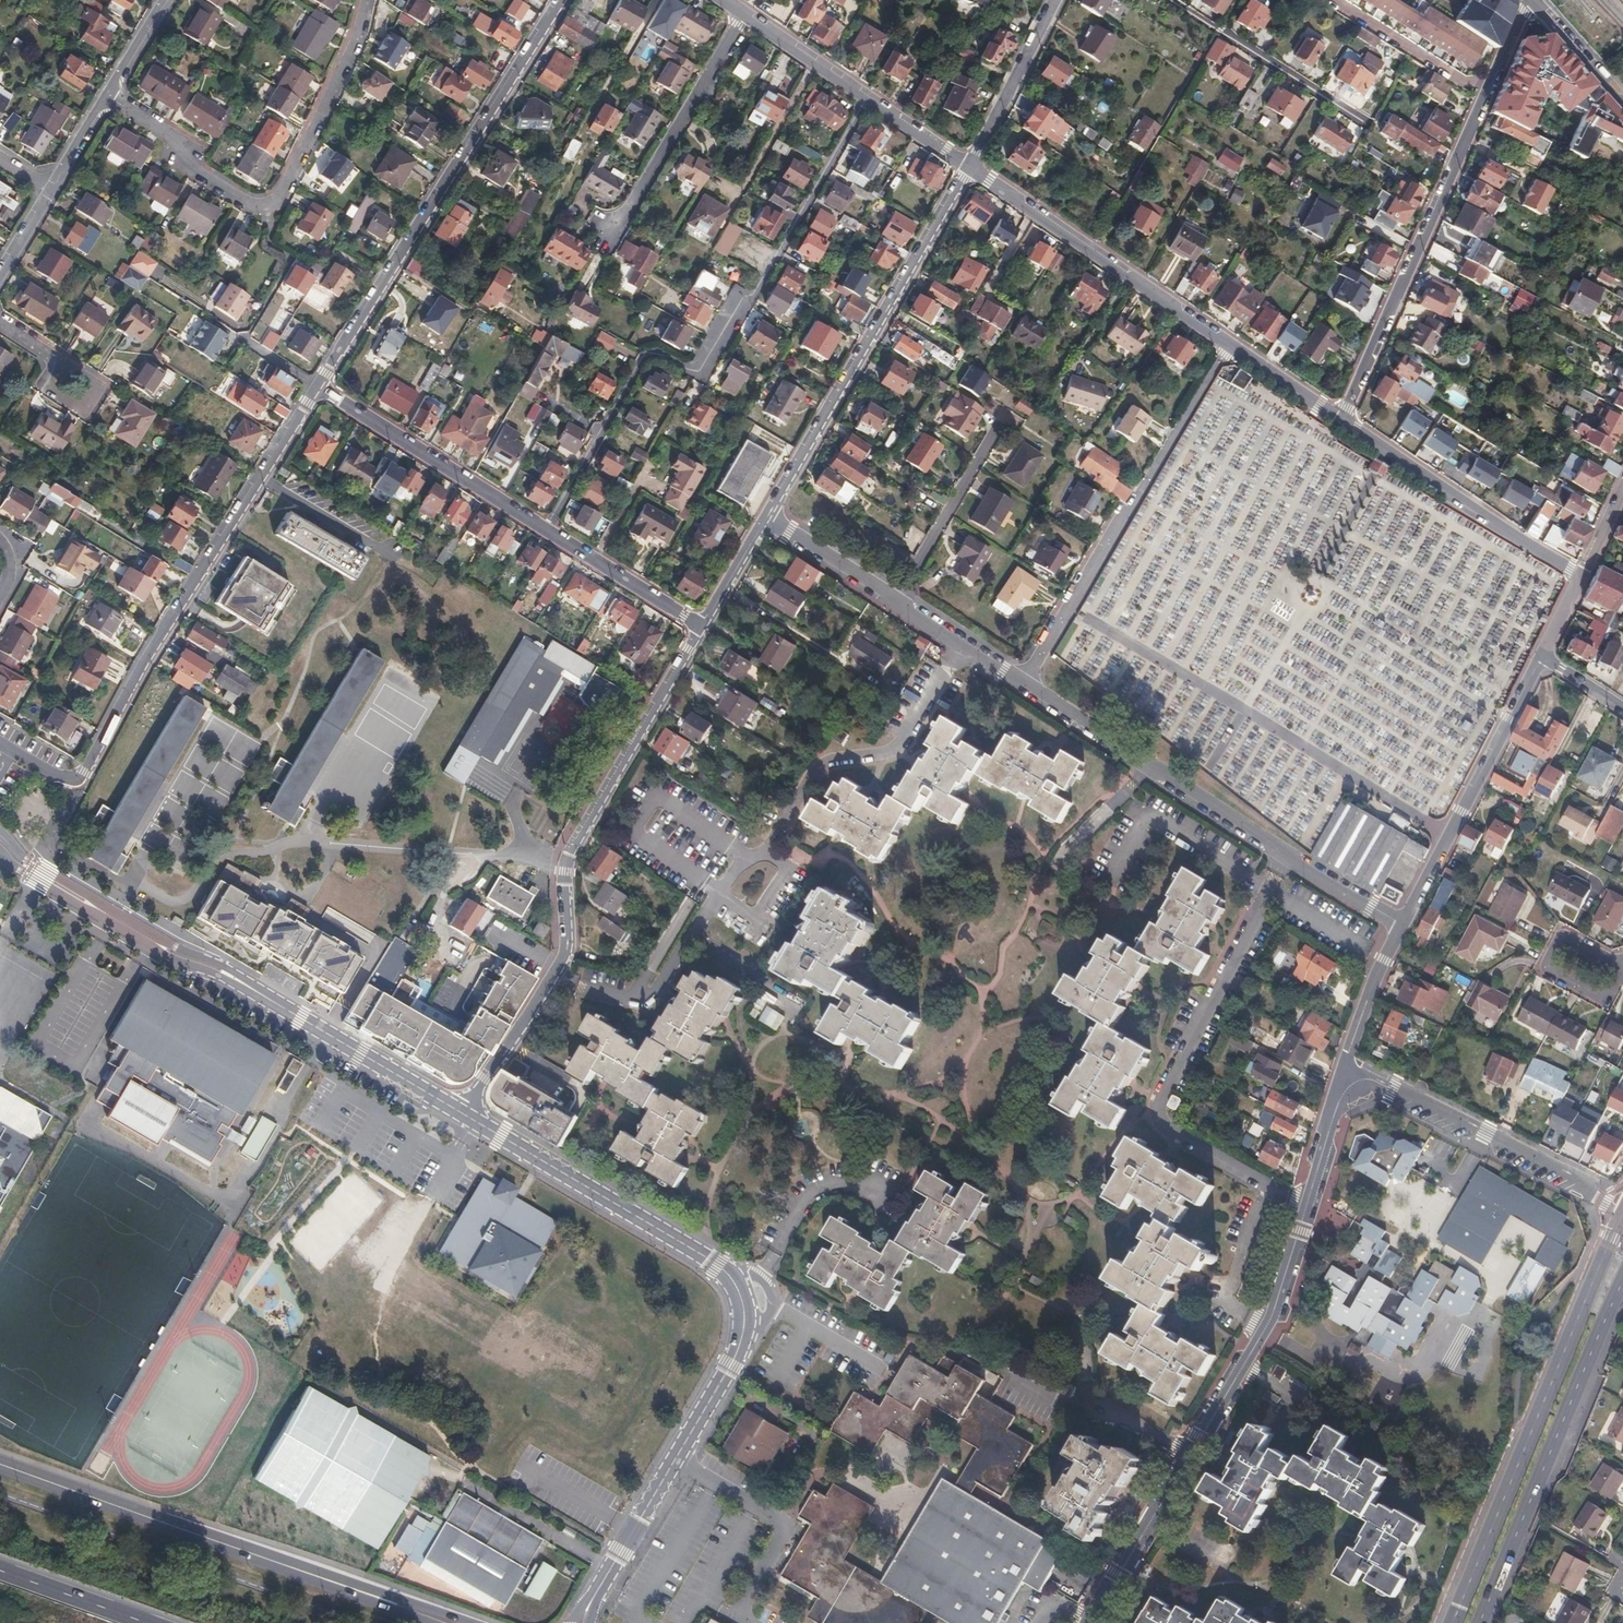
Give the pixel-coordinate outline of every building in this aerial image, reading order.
[(80,4),(96,14),(97,15),(101,8),(89,0),(82,0),(80,4)] [(124,9),(128,1),(129,1),(130,0),(109,0),(124,9)] [(330,11),(337,0),(312,0),(330,11)] [(402,11),(423,25),(433,9),(419,0),(418,0),(412,9),(405,5),(402,11)] [(509,5),(523,14),(527,7),(516,0),(512,0),(509,5)] [(604,26),(586,15),(592,4),(586,0),(578,0),(568,17),(599,36),(604,26)] [(608,19),(621,27),(633,33),(646,10),(628,0),(619,0),(608,19)] [(678,0),(666,0),(649,27),(668,39),(674,26),(688,4),(678,0)] [(820,14),(828,0),(800,0),(799,1),(803,3),(796,16),(808,22),(809,19),(815,23),(820,14)] [(820,14),(823,16),(809,38),(826,49),(840,28),(833,23),(835,20),(829,16),(827,19),(825,18),(830,11),(834,14),(840,5),(841,5),(844,0),(828,0),(820,14)] [(1099,16),(1110,0),(1083,0),(1080,4),(1099,16)] [(1220,14),(1228,0),(1204,0),(1202,3),(1220,14)] [(1264,11),(1267,6),(1266,2),(1263,0),(1252,0),(1250,2),(1264,11)] [(1471,67),(1485,45),(1451,23),(1426,7),(1420,17),(1394,0),(1364,0),(1471,67)] [(1451,23),(1493,49),(1510,8),(1512,0),(1467,0),(1451,23)] [(1264,11),(1250,2),(1249,1),(1236,22),(1252,31),(1256,24),(1261,27),(1269,15),(1265,13),(1265,12),(1264,11)] [(91,22),(96,14),(80,4),(79,4),(72,16),(78,20),(80,16),(91,22)] [(704,44),(715,25),(699,16),(701,12),(688,4),(674,26),(704,44)] [(183,33),(203,46),(220,18),(200,5),(183,33)] [(519,21),(523,14),(509,5),(505,13),(519,21)] [(595,8),(593,13),(603,20),(606,15),(595,8)] [(989,20),(1004,28),(1010,17),(995,9),(989,20)] [(339,25),(314,10),(291,47),(313,61),(330,33),(334,34),(339,25)] [(699,16),(715,25),(717,22),(701,12),(699,16)] [(489,39),(491,36),(509,48),(517,35),(499,24),(497,27),(480,16),(472,28),(489,39)] [(598,36),(599,36),(568,17),(567,17),(558,33),(590,52),(598,36)] [(608,19),(604,26),(617,33),(621,27),(608,19)] [(97,26),(91,22),(81,38),(101,50),(110,34),(103,30),(105,27),(98,23),(97,26)] [(863,24),(851,45),(864,52),(862,55),(873,61),(886,37),(863,24)] [(1094,27),(1079,50),(1099,62),(1114,40),(1094,27)] [(1374,48),(1380,39),(1360,27),(1355,36),(1374,48)] [(1013,39),(998,31),(993,40),(990,39),(980,57),(993,64),(1001,48),(1006,51),(1013,39)] [(409,45),(391,33),(390,33),(386,40),(383,39),(376,50),(378,51),(374,58),(393,70),(409,45)] [(1595,87),(1551,35),(1520,36),(1490,111),(1528,131),(1545,94),(1563,115),(1595,87)] [(1295,55),(1310,65),(1321,48),(1306,38),(1295,55)] [(1216,40),(1205,58),(1223,69),(1218,77),(1240,91),(1252,71),(1230,57),(1234,51),(1216,40)] [(737,64),(755,75),(766,57),(749,46),(737,64)] [(960,46),(956,55),(969,62),(974,54),(960,46)] [(1347,50),(1342,58),(1346,61),(1335,78),(1363,94),(1373,78),(1377,80),(1382,72),(1347,50)] [(539,80),(554,89),(571,63),(556,53),(539,80)] [(900,58),(891,53),(881,70),(890,75),(890,74),(899,79),(909,61),(901,56),(900,58)] [(674,96),(683,83),(692,67),(673,55),(655,84),(674,96)] [(77,58),(75,61),(68,56),(61,66),(64,67),(59,75),(78,88),(84,79),(86,80),(90,73),(89,72),(90,70),(82,65),(84,62),(77,58)] [(1071,68),(1052,56),(1041,75),(1059,86),(1071,68)] [(476,65),(484,70),(487,65),(479,60),(476,65)] [(484,70),(476,65),(469,61),(460,75),(482,89),(491,74),(484,70)] [(277,87),(297,99),(310,77),(291,65),(277,87)] [(156,100),(157,98),(170,77),(151,66),(139,86),(152,94),(150,97),(156,100)] [(450,72),(443,67),(431,86),(457,102),(461,96),(463,96),(469,86),(449,73),(450,72)] [(692,67),(683,83),(686,85),(696,69),(692,67)] [(1420,93),(1438,104),(1448,88),(1441,83),(1443,80),(1427,69),(1420,80),(1426,84),(1420,93)] [(391,83),(374,72),(369,80),(364,81),(361,85),(361,91),(379,102),(391,83)] [(978,85),(954,73),(950,81),(955,83),(942,108),(964,119),(976,94),(974,93),(978,85)] [(1093,92),(1097,86),(1091,82),(1081,75),(1077,81),(1093,92)] [(190,90),(170,77),(157,98),(171,106),(170,109),(176,113),(190,90)] [(930,104),(935,96),(932,94),(937,85),(923,78),(911,101),(924,108),(927,102),(930,104)] [(266,106),(286,118),(297,99),(277,87),(266,106)] [(1587,106),(1601,95),(1595,87),(1563,115),(1550,142),(1563,149),(1562,152),(1583,161),(1584,159),(1596,133),(1578,124),(1587,106)] [(1247,89),(1239,104),(1249,110),(1257,96),(1247,89)] [(1277,89),(1266,106),(1292,122),(1303,105),(1277,89)] [(754,110),(775,123),(786,105),(773,97),(774,96),(765,91),(754,110)] [(837,110),(839,107),(819,94),(804,118),(810,122),(814,115),(827,124),(826,126),(835,132),(845,115),(837,110)] [(217,139),(224,128),(237,107),(230,103),(224,114),(195,95),(183,115),(212,133),(211,136),(217,139)] [(1601,95),(1587,106),(1578,124),(1596,133),(1622,147),(1622,119),(1601,95)] [(31,124),(51,136),(58,125),(60,127),(70,109),(56,100),(50,110),(42,104),(30,123),(31,124)] [(526,128),(526,132),(548,134),(550,109),(534,100),(528,100),(516,119),(516,127),(526,128)] [(449,103),(443,112),(461,123),(466,114),(449,103)] [(647,133),(649,135),(660,117),(640,105),(621,137),(638,148),(647,133)] [(609,132),(619,115),(602,106),(592,123),(609,132)] [(1036,106),(1029,117),(1048,130),(1051,125),(1049,124),(1054,118),(1036,106)] [(414,108),(408,117),(414,122),(404,137),(421,148),(438,124),(414,108)] [(1444,123),(1447,117),(1434,109),(1421,131),(1438,142),(1449,125),(1444,123)] [(1405,139),(1420,149),(1430,155),(1436,146),(1410,130),(1411,127),(1389,114),(1380,131),(1392,138),(1395,133),(1405,139)] [(1354,136),(1331,122),(1332,121),(1323,115),(1319,123),(1320,124),(1313,135),(1343,153),(1354,136)] [(1562,152),(1563,149),(1550,142),(1528,131),(1501,117),(1497,115),(1491,127),(1529,147),(1521,162),(1536,169),(1540,161),(1554,168),(1562,152)] [(1140,116),(1126,138),(1143,149),(1157,127),(1140,116)] [(0,127),(0,131),(4,134),(14,122),(8,117),(0,127)] [(1059,145),(1063,140),(1048,130),(1029,117),(1021,128),(1039,141),(1043,134),(1059,145)] [(252,146),(271,157),(287,132),(268,120),(252,146)] [(51,136),(31,124),(20,142),(39,154),(51,136)] [(104,147),(122,158),(134,138),(116,126),(104,147)] [(859,152),(867,157),(871,151),(875,153),(884,139),(868,128),(861,139),(853,134),(847,145),(859,152)] [(1096,145),(1100,139),(1085,129),(1081,135),(1096,145)] [(647,133),(638,148),(641,149),(649,135),(647,133)] [(1405,139),(1395,133),(1392,138),(1390,142),(1399,148),(1405,139)] [(1596,133),(1584,159),(1613,174),(1621,161),(1622,162),(1622,147),(1596,133)] [(1476,142),(1488,148),(1492,140),(1479,134),(1476,142)] [(134,138),(122,158),(141,169),(154,147),(141,139),(140,141),(134,138)] [(1102,138),(1098,145),(1107,151),(1111,144),(1102,138)] [(572,139),(560,161),(567,165),(580,144),(572,139)] [(1418,152),(1420,149),(1405,139),(1403,142),(1418,152)] [(1014,148),(1007,159),(1033,177),(1036,177),(1040,170),(1040,166),(1043,161),(1043,158),(1024,145),(1019,152),(1014,148)] [(241,163),(261,175),(271,157),(252,146),(241,163)] [(405,167),(408,169),(413,162),(389,146),(373,172),(393,185),(405,167)] [(803,155),(817,164),(822,156),(807,147),(803,155)] [(1238,174),(1242,166),(1248,153),(1245,151),(1240,159),(1225,149),(1218,160),(1238,174)] [(482,175),(500,186),(514,163),(496,152),(482,175)] [(876,162),(867,157),(859,152),(848,171),(850,172),(864,180),(866,181),(876,162)] [(327,168),(326,167),(319,176),(336,189),(353,166),(334,153),(328,162),(329,162),(331,163),(327,168)] [(945,165),(929,153),(922,163),(915,159),(906,173),(932,190),(942,175),(940,174),(945,165)] [(694,188),(698,191),(710,170),(715,161),(707,156),(705,159),(703,161),(699,158),(697,159),(689,155),(686,159),(683,158),(679,164),(678,163),(673,169),(675,177),(681,181),(683,179),(689,183),(688,185),(694,188)] [(1188,183),(1195,188),(1208,165),(1195,158),(1186,173),(1192,176),(1188,183)] [(1271,159),(1266,166),(1280,174),(1284,167),(1271,159)] [(1475,177),(1495,187),(1504,171),(1484,161),(1475,177)] [(792,162),(782,178),(800,188),(809,172),(792,162)] [(256,183),(261,175),(241,163),(237,171),(256,183)] [(586,177),(581,184),(611,203),(622,183),(592,165),(586,177)] [(161,173),(151,167),(137,189),(157,201),(154,206),(155,211),(163,216),(169,209),(182,188),(160,175),(161,173)] [(859,188),(864,180),(850,172),(845,180),(851,183),(859,188)] [(1135,177),(1128,189),(1133,192),(1140,180),(1135,177)] [(1521,206),(1538,215),(1552,190),(1534,180),(1530,189),(1529,188),(1521,206)] [(772,203),(768,209),(790,222),(795,214),(790,213),(786,211),(792,200),(787,197),(789,192),(771,181),(766,190),(772,193),(768,201),(772,203)] [(1465,198),(1490,212),(1500,194),(1475,181),(1465,198)] [(846,192),(847,190),(835,183),(824,201),(840,211),(850,194),(846,192)] [(868,193),(859,188),(851,183),(847,190),(864,200),(868,193)] [(1365,193),(1367,194),(1373,185),(1371,183),(1365,193)] [(1418,195),(1421,190),(1409,183),(1399,200),(1412,207),(1419,196),(1418,195)] [(20,200),(8,192),(10,190),(1,184),(0,185),(0,214),(1,215),(6,208),(17,215),(22,207),(18,204),(20,200)] [(1373,185),(1367,194),(1372,197),(1367,204),(1370,206),(1366,212),(1364,216),(1391,231),(1397,221),(1402,225),(1411,209),(1394,199),(1394,197),(1373,185)] [(539,197),(542,193),(532,187),(529,191),(538,196),(539,197)] [(690,196),(693,198),(698,191),(694,188),(690,196)] [(8,192),(20,200),(22,197),(10,189),(10,190),(8,192)] [(516,209),(527,216),(538,196),(529,191),(527,190),(516,209)] [(1357,207),(1366,212),(1370,206),(1367,204),(1372,197),(1367,194),(1365,193),(1357,207)] [(76,211),(101,227),(111,212),(101,206),(102,205),(85,194),(75,210),(76,211)] [(375,200),(366,194),(351,219),(344,230),(353,235),(375,200)] [(967,213),(979,221),(982,223),(993,207),(986,202),(988,198),(983,195),(981,199),(974,194),(963,210),(967,213)] [(1500,194),(1490,212),(1494,214),(1503,196),(1500,194)] [(177,216),(191,224),(203,204),(190,196),(177,216)] [(703,196),(688,223),(711,237),(727,209),(703,196)] [(457,200),(447,216),(446,216),(434,235),(454,248),(466,229),(464,227),(474,211),(457,200)] [(1127,225),(1146,236),(1161,211),(1143,200),(1127,225)] [(1335,212),(1314,201),(1301,227),(1323,238),(1335,212)] [(1451,226),(1480,242),(1493,219),(1464,203),(1451,226)] [(203,204),(191,224),(206,233),(218,213),(203,204)] [(297,228),(316,240),(331,216),(312,204),(297,228)] [(752,228),(770,238),(782,219),(763,208),(752,228)] [(527,216),(516,209),(503,232),(514,238),(527,216)] [(831,220),(832,217),(819,209),(807,230),(823,239),(834,221),(831,220)] [(365,230),(381,240),(392,223),(376,213),(365,230)] [(892,213),(881,232),(903,244),(913,225),(892,213)] [(979,221),(967,213),(961,222),(973,230),(979,221)] [(855,232),(859,225),(842,215),(838,222),(855,232)] [(1017,230),(999,220),(991,236),(1008,246),(1017,230)] [(713,249),(727,257),(742,230),(728,222),(713,249)] [(85,230),(75,224),(64,241),(87,255),(100,233),(88,226),(85,230)] [(1497,251),(1480,242),(1451,226),(1449,224),(1444,233),(1491,260),(1497,251)] [(859,225),(855,232),(860,235),(864,228),(859,225)] [(1170,249),(1192,261),(1205,239),(1182,227),(1170,249)] [(1573,234),(1560,227),(1556,236),(1569,243),(1573,234)] [(231,228),(219,248),(239,260),(251,240),(231,228)] [(130,245),(138,250),(147,235),(148,234),(140,229),(130,245)] [(568,266),(580,247),(581,245),(555,230),(542,250),(568,266)] [(138,250),(148,257),(160,238),(151,233),(149,237),(147,235),(138,250)] [(806,234),(796,251),(813,262),(824,244),(806,234)] [(1438,244),(1465,260),(1469,253),(1442,237),(1438,244)] [(907,253),(881,238),(873,251),(863,245),(857,254),(879,267),(880,266),(884,269),(888,268),(891,263),(892,264),(897,255),(903,259),(907,253)] [(755,240),(751,247),(763,253),(767,246),(755,240)] [(616,256),(629,265),(638,250),(625,242),(616,256)] [(1036,243),(1027,259),(1043,268),(1052,253),(1036,243)] [(1393,255),(1377,246),(1369,261),(1366,260),(1361,269),(1375,277),(1382,264),(1386,266),(1393,255)] [(568,266),(579,272),(590,253),(580,247),(568,266)] [(638,250),(629,265),(628,265),(635,270),(627,282),(636,288),(655,258),(640,247),(638,250)] [(51,249),(36,271),(56,284),(71,261),(51,249)] [(128,265),(147,277),(157,263),(148,257),(138,250),(128,265)] [(1317,252),(1313,258),(1319,262),(1323,255),(1317,252)] [(1054,254),(1046,268),(1055,273),(1064,259),(1054,254)] [(746,256),(742,264),(753,270),(757,263),(746,256)] [(317,276),(319,273),(308,267),(296,259),(294,262),(317,276)] [(973,264),(965,259),(952,280),(973,293),(988,266),(976,259),(973,264)] [(1489,272),(1465,260),(1457,273),(1478,285),(1482,278),(1484,280),(1489,272)] [(1202,267),(1192,261),(1183,278),(1188,281),(1187,282),(1206,295),(1218,278),(1209,273),(1213,267),(1205,261),(1202,267)] [(319,273),(321,268),(311,262),(308,267),(319,273)] [(114,276),(119,279),(127,267),(121,263),(114,276)] [(320,286),(337,296),(351,274),(333,263),(320,286)] [(497,270),(510,277),(513,272),(501,264),(497,270)] [(812,271),(826,279),(830,272),(816,264),(812,271)] [(137,293),(147,277),(128,265),(127,267),(119,279),(118,281),(133,291),(137,293)] [(1601,266),(1596,276),(1614,285),(1616,281),(1622,284),(1622,277),(1601,266)] [(295,267),(284,284),(302,295),(312,278),(295,267)] [(1371,283),(1343,267),(1339,274),(1346,278),(1333,299),(1357,313),(1361,306),(1362,307),(1367,300),(1365,299),(1369,292),(1367,290),(1371,283)] [(792,272),(785,268),(775,284),(792,294),(804,274),(795,268),(792,272)] [(840,287),(860,298),(864,291),(862,290),(868,279),(851,268),(840,287)] [(503,288),(510,277),(497,270),(479,301),(488,306),(490,302),(494,304),(497,298),(504,302),(508,301),(511,297),(510,292),(503,288)] [(700,270),(688,292),(712,306),(718,296),(715,294),(717,290),(707,285),(712,277),(700,270)] [(1081,308),(1090,313),(1103,292),(1093,285),(1095,282),(1081,274),(1068,294),(1075,299),(1083,304),(1081,308)] [(110,279),(106,284),(113,288),(116,283),(110,279)] [(827,291),(832,282),(826,279),(821,288),(827,291)] [(1531,291),(1538,294),(1544,283),(1537,280),(1531,291)] [(1573,293),(1592,303),(1599,290),(1580,280),(1573,293)] [(1432,281),(1430,284),(1432,285),(1446,293),(1443,298),(1452,303),(1457,293),(1432,281)] [(1213,303),(1244,324),(1263,297),(1252,290),(1248,296),(1227,282),(1213,303)] [(1426,290),(1443,298),(1446,293),(1432,285),(1430,284),(1429,283),(1426,290)] [(239,311),(242,306),(248,296),(229,284),(215,307),(236,321),(242,313),(239,311)] [(928,295),(943,305),(950,294),(935,284),(928,295)] [(28,285),(17,305),(45,321),(57,301),(28,285)] [(1622,299),(1622,292),(1610,285),(1607,290),(1622,299)] [(784,294),(773,287),(763,303),(770,307),(768,311),(774,315),(777,311),(780,313),(785,305),(793,310),(797,302),(790,298),(790,297),(784,294)] [(561,303),(564,298),(551,289),(548,294),(561,303)] [(590,302),(592,298),(578,290),(566,311),(592,326),(602,309),(590,302)] [(1452,303),(1443,298),(1426,290),(1418,304),(1438,314),(1446,315),(1452,303)] [(1586,316),(1592,303),(1573,293),(1567,290),(1563,299),(1565,300),(1563,304),(1586,316)] [(844,292),(842,295),(849,299),(841,312),(857,321),(867,305),(844,292)] [(943,305),(961,316),(964,310),(958,306),(961,300),(950,294),(943,305)] [(459,308),(441,295),(422,323),(441,335),(459,308)] [(987,300),(979,295),(969,312),(984,321),(979,327),(976,334),(988,342),(995,332),(993,330),(995,328),(1000,331),(1010,315),(987,301),(987,300)] [(932,316),(936,318),(941,310),(918,296),(909,312),(928,323),(932,316)] [(710,309),(693,299),(684,315),(701,325),(710,309)] [(85,304),(72,324),(95,338),(108,318),(85,304)] [(117,330),(126,337),(130,332),(142,341),(156,322),(135,306),(117,330)] [(1264,308),(1251,327),(1272,342),(1285,322),(1264,308)] [(272,333),(279,337),(292,316),(285,311),(272,333)] [(1140,329),(1136,327),(1122,316),(1109,334),(1137,354),(1150,337),(1149,336),(1151,333),(1142,326),(1140,329)] [(1615,323),(1622,328),(1622,327),(1622,319),(1618,316),(1615,323)] [(1012,336),(1034,350),(1044,334),(1045,331),(1023,317),(1012,336)] [(1446,329),(1427,317),(1422,326),(1419,324),(1408,342),(1428,354),(1432,349),(1431,348),(1438,336),(1441,338),(1446,329)] [(953,358),(894,320),(890,328),(896,332),(931,355),(948,366),(953,358)] [(188,346),(212,361),(218,352),(216,352),(221,345),(222,346),(228,337),(204,322),(188,346)] [(670,322),(661,339),(678,349),(688,332),(670,322)] [(746,342),(764,353),(776,334),(758,322),(746,342)] [(813,322),(800,345),(824,359),(838,336),(813,322)] [(847,328),(859,335),(863,328),(851,322),(847,328)] [(1333,337),(1335,335),(1319,323),(1299,352),(1315,363),(1327,347),(1334,352),(1341,342),(1333,337)] [(389,329),(404,337),(407,332),(398,327),(396,330),(390,327),(389,329)] [(390,363),(404,337),(389,329),(374,354),(390,363)] [(299,330),(287,349),(308,361),(319,342),(299,330)] [(1275,346),(1284,352),(1296,335),(1287,330),(1275,346)] [(531,340),(544,347),(550,337),(549,336),(542,333),(541,335),(536,331),(531,340)] [(271,351),(279,337),(272,333),(270,332),(261,345),(271,351)] [(927,360),(931,355),(896,332),(891,341),(895,343),(892,349),(912,362),(917,354),(927,360)] [(1165,333),(1152,350),(1159,355),(1161,352),(1182,366),(1194,349),(1173,335),(1172,337),(1166,332),(1165,333)] [(601,333),(597,340),(611,348),(615,340),(601,333)] [(1033,351),(1041,356),(1051,338),(1044,334),(1034,350),(1033,351)] [(544,347),(524,383),(535,389),(550,362),(554,355),(559,357),(560,356),(566,345),(550,337),(544,347)] [(433,338),(429,345),(445,355),(449,347),(433,338)] [(1597,341),(1594,347),(1604,352),(1607,354),(1610,347),(1597,341)] [(584,355),(566,345),(560,356),(577,366),(584,355)] [(1594,347),(1590,345),(1587,349),(1596,354),(1590,366),(1595,369),(1604,352),(1594,347)] [(11,357),(0,350),(0,374),(11,357)] [(1037,361),(1041,356),(1033,351),(1030,357),(1037,361)] [(441,368),(443,364),(445,360),(432,353),(428,360),(433,363),(441,368)] [(1401,356),(1386,378),(1397,385),(1417,398),(1426,403),(1434,392),(1416,380),(1413,384),(1409,381),(1418,368),(1401,356)] [(131,385),(150,397),(165,372),(146,361),(131,385)] [(730,362),(723,372),(728,375),(720,389),(731,396),(746,371),(730,362)] [(427,392),(437,374),(437,373),(441,368),(433,363),(419,388),(427,392)] [(441,368),(437,373),(445,378),(451,369),(443,364),(441,368)] [(881,383),(899,393),(911,375),(893,364),(881,383)] [(983,373),(971,365),(959,384),(977,396),(990,377),(983,373)] [(1535,365),(1534,367),(1532,371),(1539,375),(1542,369),(1535,365)] [(283,372),(277,368),(276,370),(274,370),(266,383),(284,395),(293,381),(281,374),(283,372)] [(1250,376),(1239,368),(1228,382),(1241,389),(1245,384),(1250,376)] [(1620,368),(1616,375),(1619,376),(1614,386),(1622,391),(1622,369),(1620,368)] [(596,374),(587,389),(604,399),(613,384),(596,374)] [(667,379),(660,374),(658,378),(652,374),(649,381),(646,379),(641,387),(658,396),(667,379)] [(1072,376),(1065,399),(1101,410),(1108,387),(1072,376)] [(1392,394),(1397,385),(1386,378),(1382,376),(1371,394),(1386,403),(1392,394)] [(392,379),(379,400),(405,415),(417,394),(392,379)] [(798,401),(800,402),(805,394),(781,380),(763,411),(785,424),(798,401)] [(1471,389),(1478,393),(1483,384),(1476,381),(1471,389)] [(1594,386),(1601,390),(1604,385),(1596,381),(1594,386)] [(236,383),(227,397),(256,416),(265,401),(236,383)] [(1245,384),(1241,389),(1248,393),(1251,387),(1245,384)] [(1397,385),(1392,394),(1404,401),(1405,399),(1413,404),(1417,398),(1397,385)] [(1601,390),(1608,393),(1611,388),(1604,385),(1601,390)] [(1622,410),(1622,395),(1611,388),(1608,393),(1615,397),(1612,404),(1622,410)] [(1577,397),(1592,405),(1597,397),(1581,389),(1577,397)] [(668,404),(675,408),(683,394),(676,390),(668,404)] [(983,409),(962,396),(958,403),(953,399),(943,414),(948,418),(943,425),(964,438),(968,432),(970,433),(980,418),(978,417),(983,409)] [(441,434),(459,446),(480,409),(484,403),(475,398),(460,422),(451,417),(441,434)] [(1034,406),(1029,403),(1027,402),(1021,398),(1015,406),(1028,415),(1034,406)] [(1271,399),(1268,404),(1277,410),(1280,404),(1271,399)] [(551,413),(554,407),(540,400),(537,406),(551,413)] [(125,420),(116,435),(133,446),(153,415),(132,402),(123,415),(122,417),(125,420)] [(698,402),(694,410),(686,423),(703,433),(715,413),(698,402)] [(284,418),(289,411),(277,404),(273,411),(284,418)] [(542,428),(546,422),(551,413),(537,406),(534,404),(526,419),(542,428)] [(857,423),(853,429),(871,439),(885,415),(868,405),(865,410),(860,406),(852,420),(857,423)] [(1132,442),(1138,432),(1142,427),(1143,428),(1150,418),(1130,405),(1114,430),(1132,442)] [(1420,410),(1412,405),(1398,426),(1416,439),(1427,422),(1417,415),(1420,410)] [(551,413),(558,418),(561,411),(554,407),(551,413)] [(1593,431),(1611,441),(1622,420),(1599,407),(1594,415),(1600,418),(1593,431)] [(418,409),(409,424),(425,433),(434,418),(418,409)] [(480,409),(459,446),(476,456),(487,439),(477,433),(488,414),(480,409)] [(628,409),(622,420),(629,423),(625,429),(639,436),(639,435),(645,439),(650,430),(644,427),(648,420),(628,409)] [(108,430),(116,435),(125,420),(122,417),(123,415),(119,412),(108,430)] [(494,422),(500,425),(505,415),(500,412),(494,422)] [(551,413),(546,422),(555,426),(559,418),(558,418),(551,413)] [(233,414),(224,429),(234,434),(229,441),(247,452),(261,431),(233,414)] [(1605,452),(1611,441),(1593,431),(1582,425),(1566,416),(1563,423),(1573,428),(1571,433),(1605,452)] [(58,428),(41,417),(29,437),(57,454),(73,428),(62,422),(58,428)] [(1478,420),(1472,428),(1478,433),(1484,424),(1478,420)] [(567,424),(557,443),(574,452),(584,434),(567,424)] [(316,432),(329,440),(332,434),(320,426),(316,432)] [(514,441),(518,434),(503,426),(487,455),(511,467),(523,445),(514,441)] [(1454,443),(1432,428),(1421,444),(1444,459),(1454,443)] [(329,440),(316,432),(304,453),(322,463),(334,443),(329,440)] [(905,461),(923,472),(941,445),(923,433),(905,461)] [(1328,437),(1337,442),(1331,433),(1328,437)] [(849,435),(845,442),(844,440),(839,447),(841,448),(840,450),(857,461),(866,447),(849,435)] [(6,447),(9,442),(0,436),(0,443),(6,447)] [(1001,461),(1009,466),(1023,444),(1015,439),(1001,461)] [(745,441),(716,491),(740,505),(756,477),(769,455),(745,441)] [(1118,498),(1120,500),(1128,489),(1110,477),(1113,473),(1115,474),(1122,464),(1086,441),(1083,446),(1087,449),(1089,451),(1079,465),(1093,473),(1091,477),(1100,483),(1099,485),(1118,498)] [(547,449),(535,442),(531,449),(543,456),(547,449)] [(1023,444),(1009,466),(1004,475),(1022,486),(1042,456),(1023,444)] [(629,457),(643,465),(648,455),(634,447),(629,457)] [(337,471),(363,487),(368,479),(374,469),(361,462),(364,457),(350,449),(337,471)] [(1078,463),(1079,465),(1089,451),(1087,449),(1078,463)] [(214,452),(202,471),(204,472),(195,487),(215,499),(235,465),(214,452)] [(838,452),(837,454),(835,453),(831,459),(833,460),(829,467),(846,478),(856,484),(865,470),(838,452)] [(1576,471),(1595,482),(1601,472),(1569,452),(1563,463),(1570,467),(1576,471)] [(604,453),(599,463),(602,464),(600,470),(612,477),(620,462),(604,453)] [(662,502),(678,511),(704,468),(678,453),(670,467),(678,471),(669,485),(671,486),(662,502)] [(1506,471),(1514,457),(1508,454),(1500,468),(1506,471)] [(1466,476),(1474,461),(1465,456),(1457,471),(1466,476)] [(1381,478),(1385,470),(1387,466),(1381,463),(1372,457),(1370,461),(1366,469),(1375,474),(1381,478)] [(1601,467),(1617,477),(1621,466),(1606,458),(1601,467)] [(1498,472),(1476,459),(1474,461),(1466,476),(1465,477),(1488,491),(1498,472)] [(548,463),(539,479),(554,488),(563,472),(548,463)] [(1590,491),(1595,482),(1576,471),(1563,463),(1558,471),(1571,479),(1590,491)] [(280,468),(278,472),(286,477),(288,473),(280,468)] [(415,479),(417,476),(408,470),(399,485),(413,494),(420,482),(415,479)] [(825,470),(814,486),(844,506),(855,490),(850,487),(825,470)] [(1527,486),(1507,475),(1498,492),(1517,504),(1527,486)] [(608,483),(595,476),(592,482),(589,480),(579,498),(595,507),(606,489),(604,488),(608,483)] [(613,486),(626,493),(628,490),(631,485),(617,477),(613,486)] [(1094,504),(1099,495),(1078,482),(1067,501),(1070,503),(1066,510),(1086,522),(1096,505),(1094,504)] [(542,500),(546,502),(551,492),(536,483),(527,497),(539,504),(542,500)] [(73,509),(79,500),(52,484),(51,486),(50,488),(48,491),(63,500),(61,502),(73,509)] [(413,494),(399,485),(394,494),(394,498),(398,500),(403,499),(404,498),(409,501),(413,494)] [(438,500),(443,492),(432,485),(422,503),(437,512),(443,503),(438,500)] [(51,520),(36,511),(37,510),(31,507),(34,503),(10,488),(0,506),(0,509),(42,535),(51,520)] [(969,520),(993,534),(1012,501),(988,488),(969,520)] [(1120,500),(1124,502),(1131,491),(1128,489),(1120,500)] [(1539,495),(1551,501),(1554,495),(1546,491),(1546,492),(1542,490),(1539,495)] [(1573,514),(1578,517),(1586,504),(1569,494),(1561,507),(1573,514)] [(461,508),(463,505),(454,499),(444,516),(458,525),(467,512),(461,508)] [(1529,524),(1539,530),(1554,505),(1544,499),(1529,524)] [(177,500),(167,517),(183,527),(193,510),(177,500)] [(644,503),(633,523),(635,524),(630,533),(643,540),(648,531),(665,541),(676,522),(644,503)] [(149,510),(159,516),(163,510),(153,504),(149,510)] [(596,516),(581,507),(572,521),(587,530),(596,516)] [(1556,515),(1569,522),(1573,514),(1561,507),(1556,515)] [(159,516),(149,510),(145,516),(155,523),(159,516)] [(104,524),(108,517),(97,511),(93,517),(104,524)] [(692,541),(709,551),(726,523),(708,512),(692,541)] [(342,544),(312,527),(304,522),(288,513),(275,534),(353,581),(366,559),(349,549),(342,544)] [(488,542),(496,530),(490,526),(492,523),(477,514),(466,530),(481,540),(482,538),(488,542)] [(1592,525),(1578,517),(1573,514),(1569,522),(1563,532),(1552,525),(1542,541),(1549,545),(1554,548),(1560,539),(1581,549),(1592,525)] [(304,522),(312,527),(314,523),(306,519),(304,522)] [(393,535),(397,538),(405,525),(398,521),(390,534),(393,535)] [(188,535),(169,522),(158,539),(178,551),(188,535)] [(1535,536),(1539,530),(1529,524),(1525,530),(1524,532),(1534,538),(1535,536)] [(511,557),(519,543),(505,536),(508,532),(499,527),(489,543),(490,543),(485,551),(492,556),(498,548),(511,557)] [(1618,527),(1612,537),(1622,542),(1622,529),(1618,527)] [(435,562),(442,566),(458,541),(451,536),(435,562)] [(968,536),(955,555),(961,559),(953,572),(971,583),(991,550),(968,536)] [(1069,550),(1053,540),(1049,547),(1042,543),(1036,553),(1032,560),(1031,561),(1052,574),(1058,565),(1059,566),(1069,550)] [(83,565),(92,571),(99,558),(72,541),(56,567),(75,579),(83,565)] [(541,554),(532,548),(530,551),(525,548),(517,561),(531,570),(541,554)] [(1025,556),(1032,560),(1036,553),(1029,549),(1025,556)] [(153,583),(154,583),(164,566),(151,557),(140,575),(153,583)] [(545,557),(539,567),(551,574),(556,577),(562,568),(545,557)] [(187,574),(192,567),(177,558),(173,565),(187,574)] [(245,558),(216,604),(241,620),(262,633),(291,587),(245,558)] [(786,579),(807,592),(819,572),(799,559),(786,579)] [(1622,578),(1622,569),(1614,564),(1610,571),(1622,578)] [(1614,612),(1622,595),(1622,578),(1610,571),(1599,566),(1584,597),(1614,612)] [(551,574),(539,567),(535,574),(547,581),(551,574)] [(1022,597),(1027,600),(1039,583),(1016,567),(990,605),(1006,615),(1010,614),(1022,597)] [(141,602),(153,583),(140,575),(128,568),(116,587),(141,602)] [(685,570),(674,588),(691,598),(702,580),(685,570)] [(597,613),(608,595),(574,575),(563,592),(597,613)] [(779,581),(767,599),(796,617),(807,599),(779,581)] [(556,588),(548,583),(537,601),(545,606),(556,588)] [(35,627),(38,629),(56,597),(36,586),(22,610),(20,608),(16,616),(17,616),(35,627)] [(1614,612),(1621,615),(1622,616),(1622,595),(1614,612)] [(510,610),(515,613),(521,604),(516,601),(510,610)] [(616,601),(606,617),(616,623),(614,627),(614,630),(614,632),(617,634),(622,633),(634,612),(616,601)] [(98,604),(85,625),(108,639),(121,618),(98,604)] [(1601,637),(1607,626),(1577,612),(1572,621),(1601,637)] [(1607,642),(1621,615),(1614,612),(1607,626),(1601,637),(1595,649),(1593,653),(1589,660),(1595,664),(1597,661),(1613,669),(1622,650),(1607,642)] [(11,626),(29,636),(35,627),(17,616),(11,626)] [(621,653),(639,664),(657,633),(640,623),(621,653)] [(10,667),(14,660),(18,662),(31,637),(29,636),(11,626),(0,645),(0,661),(10,667)] [(221,649),(226,642),(218,637),(218,636),(217,638),(200,627),(191,641),(209,652),(214,645),(221,649)] [(868,630),(864,636),(874,642),(877,636),(868,630)] [(543,647),(522,635),(444,772),(465,783),(481,757),(497,765),(532,709),(542,714),(566,672),(584,683),(574,697),(578,704),(589,715),(598,700),(606,706),(615,691),(588,675),(593,667),(550,641),(542,653),(540,652),(543,647)] [(761,660),(780,671),(795,646),(776,635),(761,660)] [(871,646),(874,642),(864,636),(862,640),(871,646)] [(916,660),(919,662),(930,643),(920,636),(916,644),(923,648),(916,660)] [(1593,653),(1595,649),(1590,647),(1589,650),(1581,646),(1584,640),(1575,636),(1572,641),(1570,640),(1565,650),(1586,662),(1591,652),(1593,653)] [(871,646),(862,640),(859,638),(849,654),(882,675),(892,659),(871,646)] [(574,650),(581,655),(588,643),(581,639),(574,650)] [(286,822),(291,826),(294,827),(304,810),(296,806),(382,662),(382,661),(361,649),(292,765),(280,757),(267,778),(280,786),(265,810),(286,822)] [(175,681),(186,688),(193,678),(198,681),(209,665),(185,650),(175,667),(181,671),(175,681)] [(754,664),(730,650),(720,667),(743,681),(754,664)] [(102,671),(104,671),(109,662),(87,651),(73,678),(93,689),(102,671)] [(910,676),(919,662),(916,660),(911,667),(909,666),(905,673),(910,676)] [(415,675),(391,661),(381,676),(406,691),(415,675)] [(226,665),(221,673),(253,692),(257,685),(226,665)] [(8,709),(23,681),(0,669),(0,704),(8,709)] [(250,696),(253,692),(221,673),(215,682),(228,690),(223,698),(232,703),(240,690),(250,696)] [(896,700),(900,694),(887,686),(883,692),(896,700)] [(720,707),(722,708),(734,689),(732,687),(720,707)] [(263,702),(274,709),(282,696),(271,688),(263,702)] [(734,689),(722,708),(720,712),(744,726),(758,703),(740,692),(734,689)] [(119,853),(163,780),(205,709),(183,696),(114,813),(102,805),(90,825),(103,833),(88,858),(117,875),(127,858),(119,853)] [(78,718),(55,705),(42,728),(65,741),(78,718)] [(1512,742),(1520,747),(1540,758),(1551,764),(1569,729),(1556,721),(1547,738),(1530,729),(1539,711),(1530,706),(1512,742)] [(695,715),(683,732),(701,743),(712,725),(695,715)] [(806,819),(813,823),(819,827),(833,835),(836,829),(843,833),(850,836),(848,840),(862,847),(860,851),(874,858),(876,856),(883,860),(896,837),(894,836),(903,822),(906,815),(910,808),(917,812),(926,796),(934,800),(930,808),(943,816),(951,820),(957,824),(968,804),(955,797),(959,790),(962,783),(965,785),(973,772),(985,778),(992,782),(1005,790),(1006,787),(1020,796),(1022,792),(1029,796),(1036,800),(1032,807),(1046,814),(1053,818),(1060,822),(1071,803),(1055,794),(1060,786),(1067,790),(1075,776),(1079,770),(1083,763),(1064,752),(1058,763),(1055,761),(1044,755),(1043,757),(1036,754),(1033,752),(1029,749),(1032,744),(1018,736),(1016,739),(1010,736),(996,759),(989,755),(987,758),(985,762),(978,757),(980,754),(982,751),(967,743),(964,749),(956,744),(965,729),(946,718),(942,725),(938,732),(930,746),(936,749),(932,756),(929,762),(925,760),(917,774),(914,772),(906,786),(902,793),(898,800),(892,797),(884,811),(877,806),(870,803),(872,799),(865,795),(859,792),(861,788),(848,781),(844,787),(842,786),(838,784),(831,798),(837,802),(833,809),(817,800),(806,819)] [(668,730),(656,748),(678,761),(689,743),(668,730)] [(834,739),(842,744),(848,734),(840,730),(834,739)] [(1508,771),(1528,781),(1540,758),(1520,747),(1508,771)] [(1594,749),(1579,777),(1601,789),(1609,775),(1616,761),(1594,749)] [(924,758),(925,760),(929,762),(932,756),(929,754),(924,758)] [(1538,776),(1543,778),(1549,767),(1551,764),(1540,758),(1528,781),(1524,788),(1495,773),(1491,782),(1511,793),(1513,790),(1526,798),(1538,776)] [(1616,761),(1609,775),(1617,780),(1622,768),(1622,764),(1616,761)] [(1543,778),(1536,791),(1552,799),(1565,776),(1549,767),(1543,778)] [(701,773),(697,780),(705,785),(709,778),(701,773)] [(1410,839),(1411,838),(1344,798),(1312,854),(1377,894),(1378,892),(1383,884),(1384,883),(1404,850),(1423,860),(1428,850),(1410,839)] [(1526,810),(1510,801),(1504,800),(1503,807),(1509,809),(1522,817),(1526,810)] [(1592,845),(1603,824),(1570,808),(1561,825),(1576,833),(1575,836),(1592,845)] [(1622,827),(1622,814),(1612,808),(1603,824),(1597,835),(1613,845),(1622,827)] [(1394,813),(1389,822),(1404,831),(1409,822),(1394,813)] [(951,820),(943,816),(941,820),(948,824),(951,820)] [(291,826),(286,822),(281,830),(283,831),(286,833),(291,826)] [(1487,840),(1505,850),(1515,831),(1498,822),(1487,840)] [(670,823),(666,829),(663,834),(668,838),(671,833),(676,827),(670,823)] [(1409,826),(1405,833),(1415,839),(1419,831),(1409,826)] [(1459,844),(1474,852),(1483,833),(1468,826),(1459,844)] [(608,883),(609,884),(615,875),(611,872),(622,856),(605,846),(589,870),(608,883)] [(226,862),(187,929),(190,931),(260,972),(266,963),(304,986),(299,995),(306,999),(328,1012),(361,955),(346,946),(348,943),(331,933),(328,935),(303,920),(309,908),(290,897),(286,904),(258,887),(261,882),(240,870),(226,862)] [(835,864),(831,872),(827,878),(835,883),(843,869),(835,864)] [(1447,879),(1457,884),(1461,877),(1446,869),(1442,877),(1447,879)] [(1120,1088),(1123,1090),(1128,1081),(1131,1076),(1134,1078),(1142,1064),(1146,1057),(1150,1050),(1130,1039),(1129,1041),(1122,1037),(1124,1034),(1113,1028),(1110,1026),(1114,1020),(1117,1022),(1125,1008),(1119,1005),(1123,998),(1128,990),(1131,992),(1139,979),(1141,980),(1149,967),(1147,966),(1143,964),(1148,956),(1151,958),(1158,962),(1160,960),(1168,964),(1171,959),(1184,967),(1190,971),(1198,975),(1208,957),(1198,950),(1203,942),(1206,937),(1203,935),(1207,928),(1208,925),(1211,921),(1215,924),(1224,910),(1220,909),(1218,908),(1222,901),(1209,893),(1205,901),(1197,896),(1205,882),(1186,871),(1182,877),(1178,884),(1170,898),(1173,899),(1165,912),(1165,913),(1168,914),(1164,921),(1160,929),(1154,925),(1146,939),(1142,945),(1139,951),(1135,948),(1130,957),(1122,952),(1127,944),(1114,936),(1110,943),(1108,942),(1105,940),(1097,954),(1101,957),(1097,963),(1093,970),(1090,968),(1081,982),(1071,976),(1060,995),(1067,999),(1074,1002),(1087,1010),(1086,1012),(1104,1023),(1100,1029),(1096,1036),(1088,1050),(1094,1054),(1090,1060),(1086,1067),(1083,1065),(1074,1079),(1071,1078),(1063,1091),(1059,1098),(1055,1105),(1075,1116),(1084,1101),(1091,1105),(1087,1112),(1102,1120),(1108,1124),(1115,1128),(1126,1109),(1112,1102),(1116,1095),(1120,1088)] [(1558,873),(1548,892),(1580,909),(1590,891),(1558,873)] [(520,918),(533,897),(528,894),(499,877),(487,898),(511,912),(517,916),(520,918)] [(1431,909),(1442,914),(1457,884),(1447,879),(1445,884),(1447,885),(1442,894),(1439,893),(1431,909)] [(747,892),(749,894),(753,896),(760,885),(754,881),(747,892)] [(609,884),(608,883),(595,902),(613,915),(627,896),(609,884)] [(1378,892),(1381,894),(1385,888),(1386,886),(1383,884),(1378,892)] [(1490,912),(1512,924),(1516,916),(1515,916),(1522,902),(1523,903),(1527,896),(1506,884),(1490,912)] [(1385,888),(1381,894),(1396,903),(1401,894),(1386,886),(1385,888)] [(685,896),(685,895),(689,890),(684,887),(680,892),(680,893),(685,896)] [(528,894),(533,897),(536,891),(531,888),(528,894)] [(848,1033),(862,1040),(864,1037),(870,1041),(877,1045),(874,1051),(888,1060),(895,1064),(901,1068),(912,1049),(906,1045),(920,1021),(913,1017),(915,1014),(901,1006),(899,1009),(885,1001),(884,1003),(878,1000),(871,996),(873,990),(860,982),(858,985),(856,988),(849,984),(851,981),(853,977),(838,969),(842,962),(846,955),(850,958),(858,944),(860,946),(868,932),(865,930),(869,923),(855,915),(849,911),(853,905),(830,892),(827,898),(823,904),(815,919),(820,922),(817,928),(812,935),(809,933),(801,947),(799,945),(790,959),(787,966),(783,973),(801,984),(803,981),(811,986),(815,980),(829,988),(835,993),(851,1002),(846,1010),(840,1006),(831,1020),(827,1026),(823,1033),(842,1044),(846,1037),(848,1033)] [(1608,899),(1595,922),(1614,933),(1622,917),(1622,899),(1611,892),(1608,899)] [(483,910),(465,900),(449,925),(467,936),(483,910)] [(1422,937),(1429,940),(1442,914),(1431,909),(1418,934),(1422,937)] [(637,948),(642,942),(605,917),(599,926),(626,943),(627,941),(637,948)] [(1485,943),(1499,951),(1509,934),(1477,917),(1457,953),(1475,962),(1485,943)] [(1044,920),(1040,927),(1052,934),(1055,928),(1044,920)] [(538,923),(533,931),(543,938),(548,929),(538,923)] [(1429,940),(1422,937),(1417,946),(1424,949),(1429,940)] [(402,979),(419,953),(396,938),(394,941),(366,985),(385,997),(389,1000),(402,979)] [(1306,947),(1300,958),(1301,965),(1294,976),(1303,981),(1306,977),(1314,983),(1318,976),(1326,981),(1336,965),(1306,947)] [(846,955),(842,962),(845,964),(851,961),(850,958),(846,955)] [(1143,964),(1147,966),(1151,958),(1148,956),(1143,964)] [(496,985),(490,995),(490,999),(487,1004),(511,1017),(517,1008),(535,979),(505,961),(497,975),(500,977),(496,985)] [(656,1076),(665,1062),(668,1055),(673,1048),(696,1062),(700,1055),(703,1057),(711,1043),(705,1040),(709,1034),(713,1027),(716,1028),(724,1015),(727,1017),(727,1016),(735,1002),(739,996),(743,989),(724,977),(723,980),(715,975),(713,979),(700,971),(696,979),(693,978),(691,976),(682,990),(687,993),(683,999),(679,1006),(675,1004),(667,1018),(666,1017),(658,1031),(660,1032),(664,1034),(660,1041),(656,1039),(652,1037),(644,1050),(638,1047),(631,1043),(634,1039),(620,1031),(621,1029),(608,1021),(601,1017),(594,1013),(583,1033),(598,1042),(594,1049),(586,1045),(577,1060),(574,1066),(570,1073),(589,1084),(597,1070),(604,1074),(610,1078),(609,1081),(622,1089),(620,1092),(635,1100),(642,1104),(653,1111),(645,1124),(645,1125),(648,1126),(645,1131),(640,1140),(626,1131),(615,1150),(621,1154),(628,1158),(642,1166),(646,1159),(655,1164),(650,1171),(664,1179),(670,1183),(677,1187),(688,1167),(682,1164),(678,1161),(686,1148),(682,1146),(686,1139),(690,1132),(696,1135),(704,1121),(701,1120),(705,1114),(681,1099),(680,1102),(666,1094),(664,1096),(662,1100),(655,1096),(657,1092),(660,1089),(645,1080),(649,1072),(656,1076)] [(448,982),(454,985),(457,980),(451,976),(448,982)] [(407,1009),(414,998),(408,994),(413,986),(402,979),(389,1000),(407,1009)] [(144,981),(109,1040),(118,1045),(107,1063),(116,1068),(114,1072),(110,1077),(100,1094),(96,1101),(111,1110),(106,1118),(152,1145),(154,1146),(159,1138),(167,1144),(170,1140),(210,1164),(221,1146),(218,1145),(223,1137),(224,1138),(229,1129),(228,1129),(236,1115),(238,1116),(273,1057),(144,981)] [(481,1001),(485,1003),(490,995),(496,985),(492,983),(481,1001)] [(957,983),(952,991),(958,994),(962,986),(957,983)] [(1402,994),(1441,1012),(1449,994),(1431,985),(1428,992),(1407,983),(1402,994)] [(1480,984),(1469,1005),(1498,1021),(1510,999),(1480,984)] [(407,1057),(410,1059),(432,1021),(429,1020),(428,1021),(420,1017),(407,1009),(389,1000),(385,997),(366,985),(346,1016),(342,1023),(349,1027),(353,1022),(366,1032),(364,1035),(382,1046),(385,1039),(396,1045),(398,1041),(412,1049),(408,1056),(407,1057)] [(408,994),(414,998),(419,989),(413,986),(408,994)] [(1241,1003),(1247,1007),(1252,997),(1245,994),(1241,1003)] [(1440,1013),(1441,1012),(1402,994),(1400,999),(1425,1011),(1426,1007),(1440,1013)] [(1519,1020),(1547,1035),(1558,1015),(1544,1008),(1545,1006),(1531,998),(1519,1020)] [(472,1016),(475,1018),(483,1006),(485,1003),(481,1001),(472,1016)] [(500,1034),(511,1017),(487,1004),(485,1007),(483,1006),(475,1018),(488,1026),(500,1034)] [(1398,1030),(1405,1016),(1394,1011),(1382,1038),(1403,1047),(1408,1035),(1398,1030)] [(1324,1038),(1332,1024),(1315,1013),(1300,1037),(1316,1046),(1324,1050),(1329,1041),(1324,1038)] [(1558,1015),(1547,1035),(1576,1050),(1587,1030),(1558,1015)] [(497,1040),(500,1034),(488,1026),(475,1018),(472,1016),(468,1023),(464,1029),(481,1038),(492,1044),(494,1045),(497,1040)] [(1596,1037),(1619,1050),(1622,1042),(1622,1029),(1605,1019),(1596,1037)] [(448,1030),(432,1021),(410,1059),(414,1061),(416,1057),(430,1065),(427,1070),(441,1077),(441,1081),(445,1083),(446,1081),(452,1083),(456,1083),(462,1081),(466,1079),(469,1076),(473,1079),(483,1062),(488,1054),(486,1053),(492,1044),(481,1038),(464,1029),(462,1032),(459,1037),(448,1030)] [(1232,1026),(1237,1029),(1240,1023),(1236,1021),(1232,1026)] [(349,1027),(364,1035),(366,1032),(353,1022),(349,1027)] [(713,1027),(709,1034),(711,1036),(717,1031),(716,1028),(713,1027)] [(1275,1040),(1284,1045),(1291,1032),(1282,1027),(1275,1040)] [(1226,1040),(1231,1043),(1237,1033),(1231,1030),(1226,1040)] [(1303,1069),(1316,1046),(1300,1037),(1291,1032),(1284,1045),(1279,1056),(1303,1069)] [(1253,1042),(1237,1033),(1231,1043),(1249,1053),(1255,1043),(1253,1042)] [(393,1050),(396,1045),(385,1039),(382,1046),(392,1052),(393,1050)] [(631,1043),(638,1047),(640,1044),(635,1039),(634,1039),(631,1043)] [(393,1050),(408,1056),(412,1049),(398,1041),(396,1045),(393,1050)] [(1485,1077),(1504,1085),(1516,1059),(1497,1050),(1485,1077)] [(1281,1066),(1258,1054),(1254,1063),(1250,1061),(1245,1072),(1274,1087),(1279,1076),(1276,1074),(1281,1066)] [(426,1072),(427,1070),(430,1065),(416,1057),(414,1061),(413,1064),(426,1072)] [(1082,1063),(1083,1065),(1086,1067),(1090,1060),(1087,1058),(1082,1063)] [(293,1059),(286,1071),(287,1071),(276,1088),(285,1094),(303,1065),(293,1059)] [(527,1073),(511,1062),(491,1092),(490,1099),(494,1110),(556,1146),(575,1113),(520,1082),(527,1073)] [(1566,1074),(1550,1067),(1546,1075),(1531,1067),(1521,1088),(1529,1091),(1535,1080),(1558,1091),(1566,1074)] [(426,1072),(441,1081),(441,1077),(427,1070),(426,1072)] [(1262,1088),(1254,1084),(1250,1092),(1258,1097),(1262,1088)] [(957,1094),(946,1088),(944,1087),(943,1089),(941,1093),(954,1100),(957,1094)] [(1120,1088),(1116,1095),(1119,1096),(1124,1092),(1123,1090),(1120,1088)] [(1615,1088),(1607,1105),(1622,1113),(1622,1092),(1615,1088)] [(1292,1118),(1297,1109),(1301,1104),(1273,1089),(1265,1103),(1292,1118)] [(1585,1112),(1567,1101),(1553,1125),(1573,1135),(1585,1112)] [(1604,1123),(1585,1112),(1573,1135),(1569,1140),(1589,1152),(1604,1123)] [(1272,1128),(1274,1123),(1254,1113),(1252,1118),(1272,1128)] [(1274,1123),(1272,1128),(1293,1137),(1298,1126),(1277,1116),(1274,1123)] [(255,1162),(276,1126),(262,1118),(242,1152),(241,1153),(248,1157),(255,1162)] [(247,1118),(241,1132),(247,1135),(254,1121),(247,1118)] [(13,1182),(35,1143),(0,1122),(0,1203),(13,1182)] [(1605,1132),(1593,1156),(1601,1159),(1602,1158),(1611,1162),(1622,1144),(1622,1142),(1605,1132)] [(1395,1142),(1381,1133),(1375,1140),(1365,1133),(1355,1136),(1348,1157),(1355,1160),(1350,1167),(1385,1187),(1388,1180),(1396,1179),(1402,1182),(1421,1150),(1404,1139),(1395,1142)] [(1163,1304),(1166,1306),(1174,1292),(1168,1289),(1173,1282),(1177,1275),(1180,1277),(1188,1263),(1199,1269),(1210,1250),(1203,1246),(1196,1242),(1182,1234),(1178,1242),(1171,1238),(1176,1229),(1173,1228),(1169,1225),(1173,1217),(1177,1220),(1181,1222),(1189,1208),(1182,1204),(1187,1196),(1202,1205),(1213,1186),(1206,1181),(1200,1178),(1186,1169),(1182,1175),(1176,1172),(1169,1167),(1171,1164),(1163,1159),(1158,1156),(1159,1153),(1145,1145),(1138,1141),(1132,1137),(1120,1156),(1123,1158),(1118,1166),(1124,1169),(1115,1184),(1112,1190),(1108,1197),(1127,1208),(1136,1194),(1141,1197),(1149,1202),(1147,1204),(1160,1212),(1157,1217),(1160,1219),(1162,1220),(1158,1227),(1156,1226),(1153,1224),(1145,1238),(1150,1241),(1146,1247),(1142,1254),(1139,1252),(1131,1266),(1120,1260),(1109,1279),(1116,1283),(1122,1287),(1136,1294),(1135,1296),(1146,1303),(1142,1311),(1138,1317),(1130,1331),(1137,1335),(1132,1343),(1117,1334),(1106,1353),(1113,1357),(1120,1360),(1133,1369),(1137,1363),(1142,1366),(1150,1371),(1148,1375),(1161,1383),(1155,1393),(1174,1405),(1178,1397),(1182,1391),(1190,1377),(1184,1373),(1189,1365),(1203,1374),(1215,1355),(1208,1351),(1202,1347),(1188,1339),(1184,1345),(1181,1344),(1178,1342),(1171,1337),(1173,1334),(1168,1331),(1159,1326),(1166,1315),(1162,1312),(1159,1311),(1163,1304)] [(1269,1143),(1261,1158),(1277,1167),(1286,1151),(1269,1143)] [(1169,1167),(1176,1172),(1178,1168),(1173,1163),(1171,1164),(1169,1167)] [(1482,1266),(1493,1248),(1489,1246),(1514,1206),(1517,1208),(1525,1194),(1483,1168),(1439,1240),(1482,1266)] [(957,1186),(943,1178),(937,1174),(930,1170),(919,1189),(933,1197),(929,1204),(925,1211),(922,1209),(914,1223),(912,1222),(903,1236),(906,1238),(903,1244),(899,1242),(894,1239),(886,1253),(880,1250),(873,1246),(875,1243),(861,1234),(862,1232),(849,1224),(842,1220),(836,1216),(824,1235),(839,1244),(834,1252),(828,1248),(819,1262),(815,1268),(811,1275),(830,1286),(835,1279),(839,1272),(842,1273),(846,1276),(852,1280),(850,1283),(860,1289),(864,1291),(862,1294),(876,1302),(883,1306),(890,1310),(901,1291),(897,1289),(902,1281),(897,1278),(906,1264),(909,1258),(913,1251),(926,1258),(927,1257),(941,1265),(947,1268),(954,1272),(965,1254),(951,1246),(954,1241),(956,1237),(959,1231),(963,1233),(969,1223),(970,1220),(974,1221),(982,1208),(985,1202),(989,1194),(970,1183),(961,1199),(953,1194),(957,1186)] [(493,1188),(480,1180),(434,1255),(508,1299),(554,1223),(511,1198),(514,1191),(516,1187),(499,1177),(493,1188)] [(1073,1186),(1075,1183),(1065,1177),(1063,1180),(1073,1186)] [(1555,1212),(1525,1194),(1517,1208),(1514,1206),(1489,1246),(1493,1248),(1512,1216),(1541,1234),(1555,1212)] [(1145,1205),(1147,1204),(1149,1202),(1141,1197),(1139,1200),(1145,1205)] [(921,1207),(922,1209),(925,1211),(929,1204),(927,1202),(921,1207)] [(1555,1212),(1541,1234),(1552,1240),(1538,1263),(1546,1268),(1556,1274),(1569,1252),(1565,1250),(1575,1234),(1563,1227),(1568,1220),(1555,1212)] [(1079,1222),(1067,1215),(1066,1216),(1063,1222),(1075,1229),(1079,1222)] [(1169,1225),(1173,1228),(1177,1220),(1173,1217),(1169,1225)] [(1424,1328),(1421,1327),(1419,1325),(1427,1311),(1423,1309),(1428,1300),(1432,1302),(1456,1316),(1471,1313),(1479,1299),(1474,1296),(1477,1291),(1482,1289),(1479,1278),(1462,1268),(1458,1275),(1436,1262),(1429,1275),(1425,1272),(1418,1283),(1416,1282),(1412,1290),(1407,1287),(1400,1289),(1398,1293),(1381,1283),(1386,1275),(1391,1277),(1401,1259),(1387,1250),(1390,1245),(1381,1240),(1386,1231),(1365,1219),(1361,1225),(1365,1228),(1361,1235),(1363,1236),(1361,1240),(1352,1255),(1367,1263),(1365,1267),(1363,1266),(1361,1271),(1357,1272),(1359,1278),(1357,1281),(1333,1267),(1325,1282),(1333,1287),(1321,1308),(1330,1312),(1328,1314),(1327,1317),(1342,1327),(1344,1323),(1345,1322),(1360,1330),(1364,1323),(1378,1332),(1369,1347),(1389,1359),(1397,1345),(1405,1349),(1410,1340),(1412,1342),(1415,1343),(1424,1328)] [(1012,1229),(1015,1231),(1020,1223),(1017,1221),(1012,1229)] [(873,1246),(880,1250),(882,1248),(877,1242),(875,1243),(873,1246)] [(1246,1267),(1254,1271),(1258,1261),(1250,1257),(1246,1267)] [(1546,1268),(1538,1263),(1527,1257),(1505,1293),(1524,1305),(1546,1268)] [(1423,1271),(1416,1282),(1418,1283),(1425,1272),(1423,1271)] [(1032,1275),(1029,1281),(1040,1288),(1044,1282),(1032,1275)] [(1238,1293),(1245,1296),(1250,1283),(1243,1280),(1238,1293)] [(447,1294),(443,1303),(468,1314),(472,1305),(447,1294)] [(1423,1309),(1427,1311),(1432,1302),(1428,1300),(1423,1309)] [(1419,1325),(1421,1327),(1429,1313),(1427,1311),(1419,1325)] [(1359,1332),(1360,1330),(1345,1322),(1344,1323),(1359,1332)] [(1171,1337),(1178,1342),(1179,1339),(1175,1333),(1173,1334),(1171,1337)] [(856,1393),(840,1419),(847,1424),(845,1427),(869,1442),(884,1416),(909,1431),(942,1374),(937,1371),(912,1357),(882,1408),(856,1393)] [(958,1487),(971,1495),(975,1488),(978,1482),(974,1480),(994,1446),(932,1410),(958,1367),(954,1364),(945,1359),(937,1371),(942,1374),(909,1431),(884,1416),(869,1442),(845,1427),(847,1424),(840,1419),(836,1427),(833,1432),(853,1444),(857,1446),(872,1454),(876,1446),(887,1428),(912,1443),(929,1418),(981,1449),(963,1480),(958,1487)] [(1278,1365),(1273,1375),(1281,1380),(1287,1371),(1278,1365)] [(1146,1375),(1148,1375),(1150,1371),(1142,1366),(1141,1369),(1146,1375)] [(974,1480),(978,1482),(1003,1497),(1034,1445),(1008,1430),(1016,1418),(1015,1417),(977,1395),(984,1382),(958,1367),(932,1410),(994,1446),(974,1480)] [(355,1405),(346,1406),(308,1384),(254,1477),(293,1500),(295,1508),(303,1506),(376,1548),(419,1475),(428,1475),(427,1461),(430,1456),(357,1413),(355,1405)] [(1067,1384),(1062,1394),(1071,1398),(1076,1389),(1067,1384)] [(548,1399),(542,1408),(557,1418),(563,1410),(548,1399)] [(1609,1436),(1622,1444),(1622,1410),(1609,1436)] [(748,1411),(724,1452),(766,1476),(790,1435),(775,1427),(748,1411)] [(1400,1557),(1405,1547),(1407,1544),(1413,1548),(1422,1533),(1418,1531),(1422,1525),(1398,1511),(1398,1512),(1384,1504),(1382,1507),(1375,1503),(1381,1493),(1377,1491),(1379,1488),(1380,1488),(1387,1477),(1381,1474),(1385,1467),(1372,1460),(1367,1468),(1354,1460),(1356,1457),(1342,1449),(1349,1438),(1331,1427),(1315,1454),(1321,1457),(1316,1466),(1300,1456),(1296,1465),(1289,1461),(1291,1458),(1277,1450),(1273,1456),(1265,1452),(1274,1436),(1269,1433),(1271,1429),(1266,1426),(1263,1430),(1255,1426),(1239,1453),(1242,1455),(1234,1468),(1238,1470),(1230,1484),(1214,1475),(1204,1492),(1231,1508),(1227,1514),(1235,1519),(1233,1523),(1252,1534),(1268,1507),(1264,1505),(1265,1502),(1266,1503),(1273,1491),(1271,1490),(1271,1489),(1270,1488),(1278,1475),(1287,1480),(1290,1474),(1318,1490),(1321,1485),(1335,1493),(1333,1495),(1347,1503),(1345,1506),(1359,1515),(1361,1512),(1367,1516),(1365,1519),(1371,1522),(1363,1536),(1366,1538),(1358,1552),(1352,1549),(1336,1575),(1355,1586),(1364,1570),(1372,1575),(1369,1581),(1396,1597),(1406,1579),(1398,1575),(1394,1572),(1402,1558),(1400,1557)] [(1591,1487),(1611,1499),(1622,1480),(1622,1476),(1605,1465),(1591,1487)] [(926,1609),(950,1622),(999,1622),(1022,1584),(1040,1594),(1065,1552),(971,1495),(958,1487),(945,1479),(883,1583),(926,1609)] [(926,1609),(883,1583),(852,1565),(844,1560),(846,1556),(873,1510),(835,1487),(833,1491),(828,1499),(834,1502),(836,1499),(860,1513),(830,1564),(839,1569),(821,1599),(812,1614),(817,1618),(824,1622),(826,1622),(831,1622),(853,1586),(893,1610),(897,1603),(921,1617),(923,1614),(926,1609)] [(515,1586),(522,1575),(542,1540),(516,1524),(462,1493),(458,1490),(455,1494),(442,1517),(446,1520),(424,1559),(504,1605),(515,1586)] [(783,1576),(821,1599),(839,1569),(830,1564),(860,1513),(836,1499),(834,1502),(828,1499),(815,1491),(800,1517),(813,1525),(783,1576)] [(1589,1502),(1575,1526),(1594,1538),(1608,1514),(1589,1502)] [(1551,1581),(1574,1594),(1589,1566),(1565,1554),(1551,1581)] [(522,1575),(515,1586),(524,1591),(523,1593),(538,1601),(556,1571),(545,1565),(542,1571),(537,1568),(531,1580),(522,1575)] [(921,1617),(897,1603),(893,1610),(853,1586),(831,1622),(918,1622),(921,1617)] [(1202,1620),(1201,1622),(1193,1618),(1195,1615),(1181,1607),(1178,1613),(1170,1609),(1171,1607),(1156,1598),(1140,1622),(1208,1622),(1202,1620)] [(1589,1610),(1570,1599),(1557,1622),(1581,1622),(1589,1610)] [(1242,1616),(1245,1610),(1231,1602),(1229,1604),(1223,1600),(1209,1622),(1254,1622),(1242,1616)]
